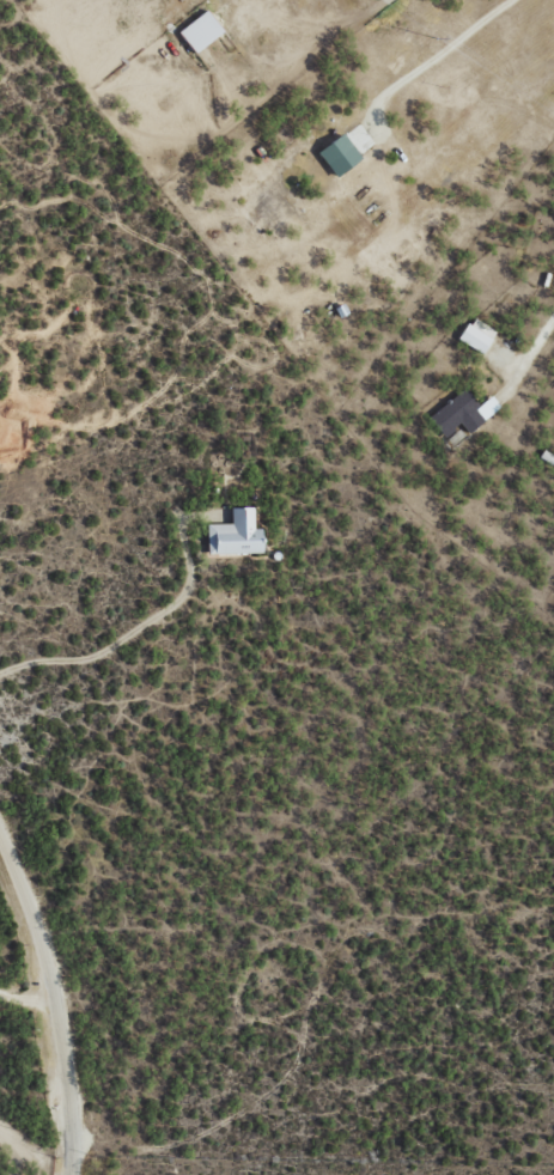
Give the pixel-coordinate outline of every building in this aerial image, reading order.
[(197,53),(225,31),(208,10),(180,32),(197,53)] [(363,158),(343,133),(319,153),(338,178),(363,158)] [(497,331),(472,317),(460,340),(485,353),(497,331)] [(502,408),(492,396),(479,405),(466,389),(429,418),(445,437),(462,424),(469,433),(502,408)] [(209,554),(264,553),(263,529),(255,529),(255,507),(232,508),(232,524),(208,525),(209,554)]
